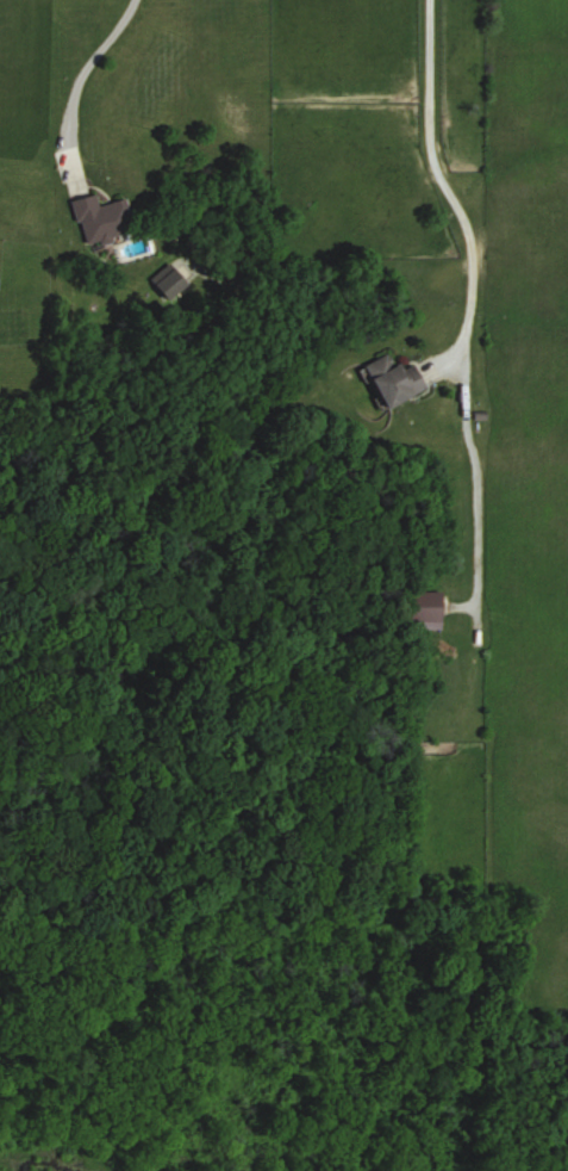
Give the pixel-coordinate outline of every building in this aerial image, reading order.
[(127,198),(98,205),(96,194),(74,199),(83,244),(135,233),(127,198)] [(414,363),(399,370),(391,352),(366,363),(386,407),(426,389),(414,363)] [(403,621),(442,621),(442,591),(403,591),(403,621)]
